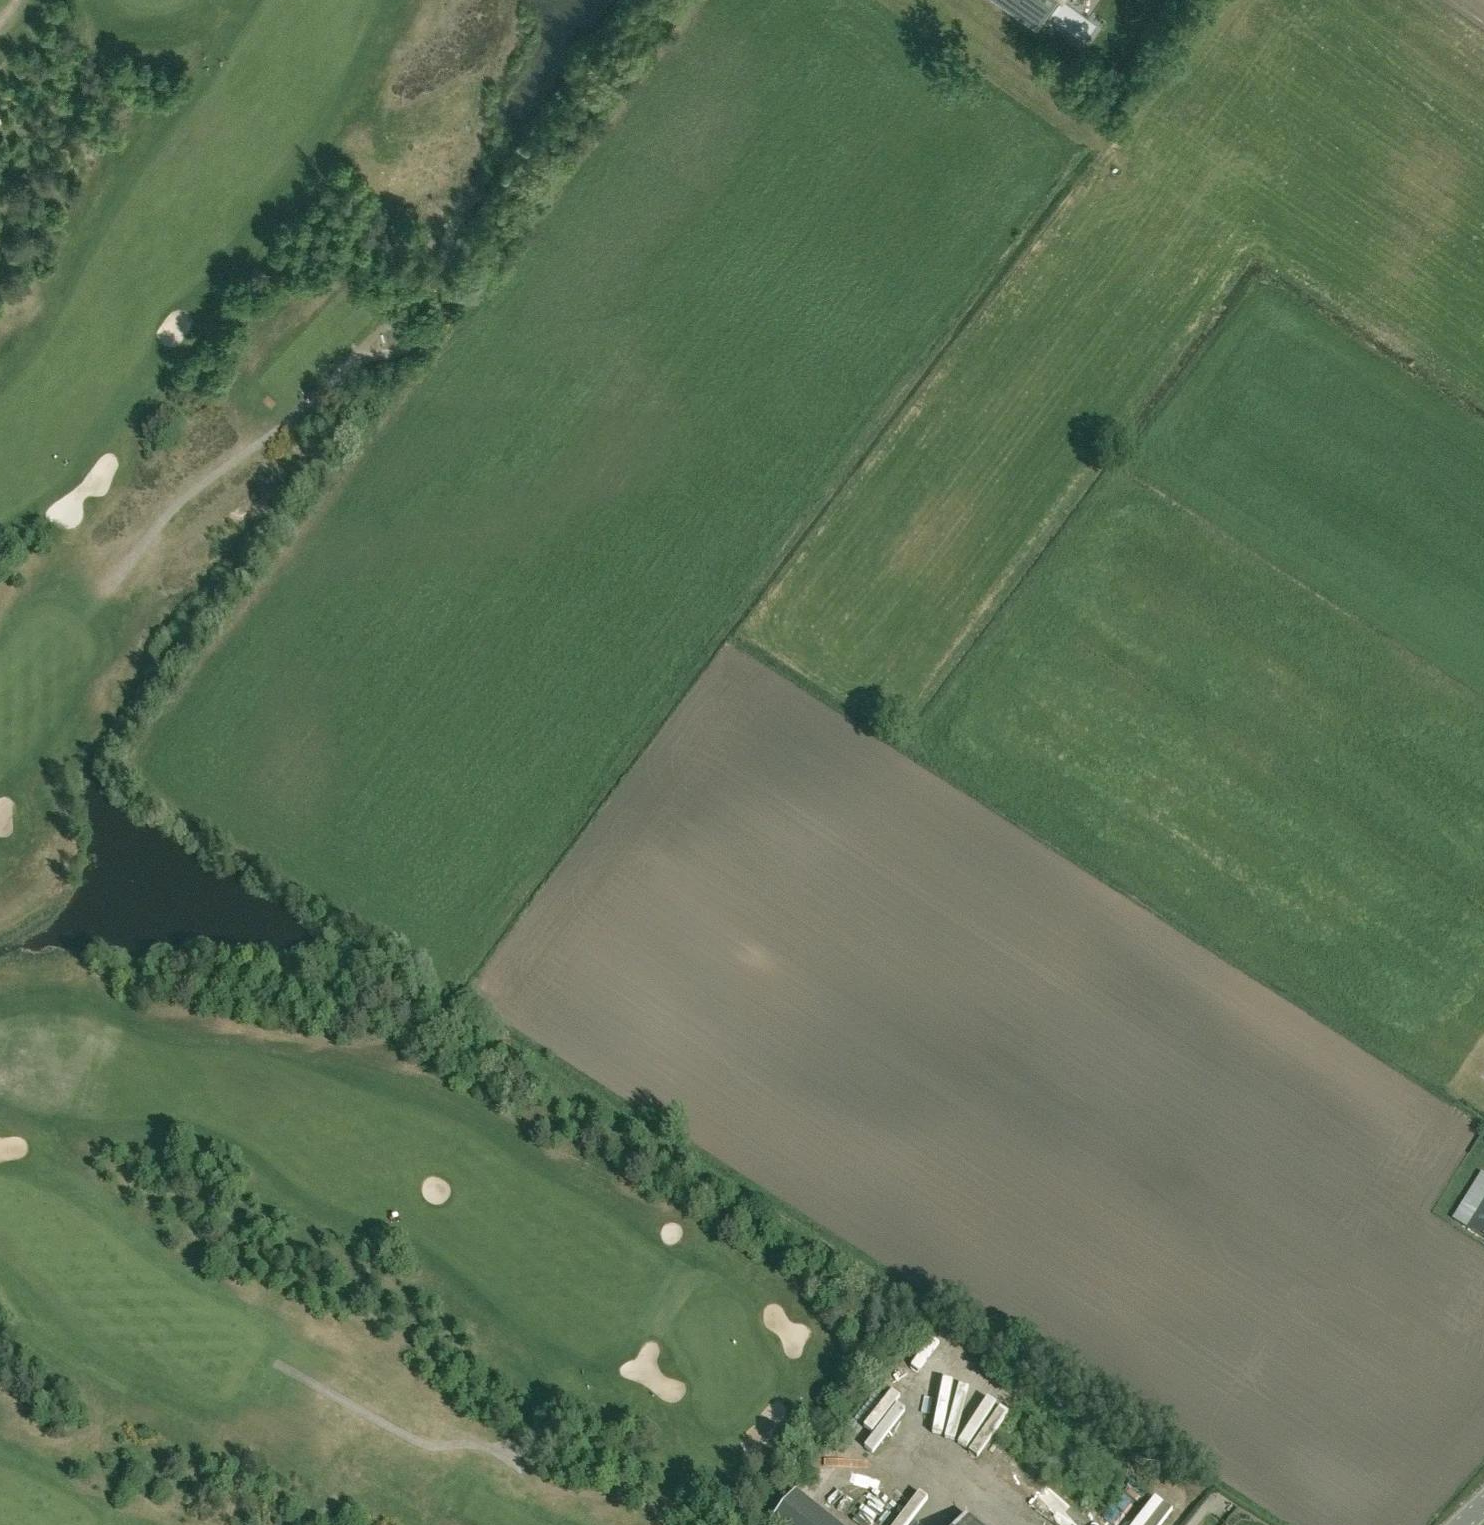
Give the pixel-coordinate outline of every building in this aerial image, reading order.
[(1483,1239),(1483,1203),(1468,1228),(1483,1239)] [(796,1492),(770,1524),(771,1524),(837,1524),(796,1492)]
